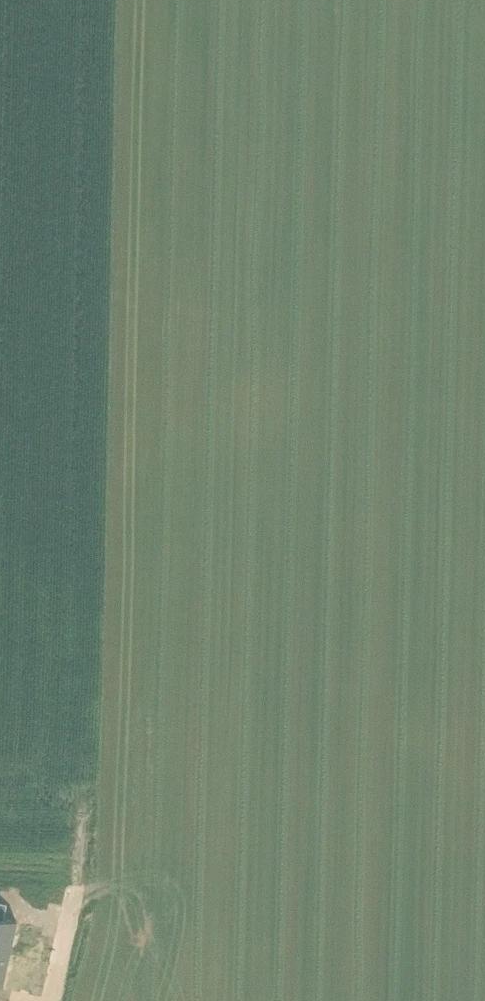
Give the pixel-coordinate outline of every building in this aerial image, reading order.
[(2,985),(16,920),(0,917),(0,985),(2,985)]
